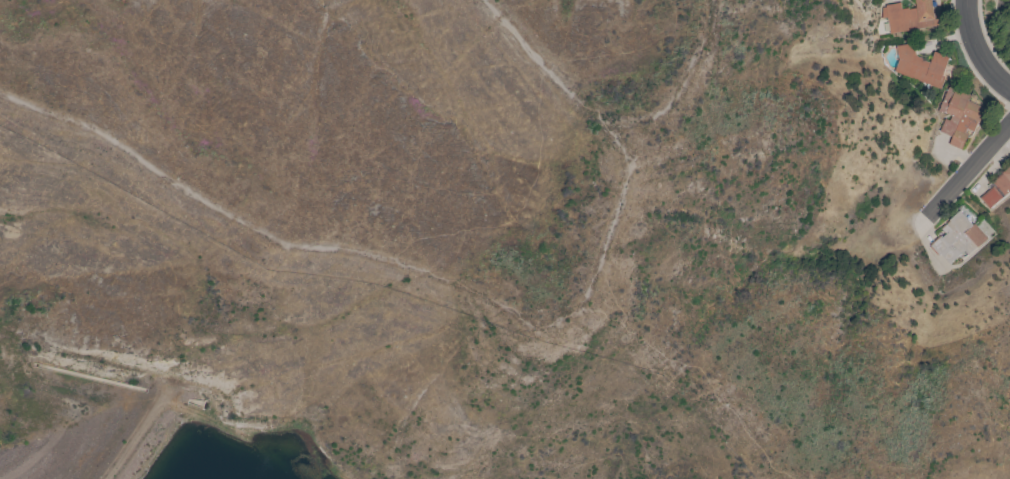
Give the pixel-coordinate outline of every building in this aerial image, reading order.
[(916,8),(915,0),(931,0),(934,13),(937,13),(939,24),(889,33),(886,17),(881,18),(881,7),(885,7),(884,5),(900,3),(901,9),(908,8),(908,9),(916,8)] [(893,71),(898,60),(895,46),(911,43),(913,56),(930,61),(934,51),(949,57),(942,77),(945,78),(941,89),(893,71)] [(948,144),(951,137),(938,131),(944,119),(949,121),(951,116),(941,111),(940,112),(937,111),(948,87),(955,89),(955,88),(970,95),(968,101),(985,108),(980,122),(978,121),(973,132),(966,128),(965,132),(968,133),(961,150),(948,144)] [(1002,173),(1009,166),(1009,190),(988,209),(979,198),(992,186),(994,188),(996,187),(992,183),(1003,174),(1002,173)] [(972,225),(974,223),(987,238),(977,247),(976,247),(967,255),(962,250),(958,253),(959,254),(948,264),(940,254),(938,255),(937,254),(936,255),(930,248),(931,247),(930,246),(944,233),(941,229),(950,221),(949,220),(960,210),(972,225)]
